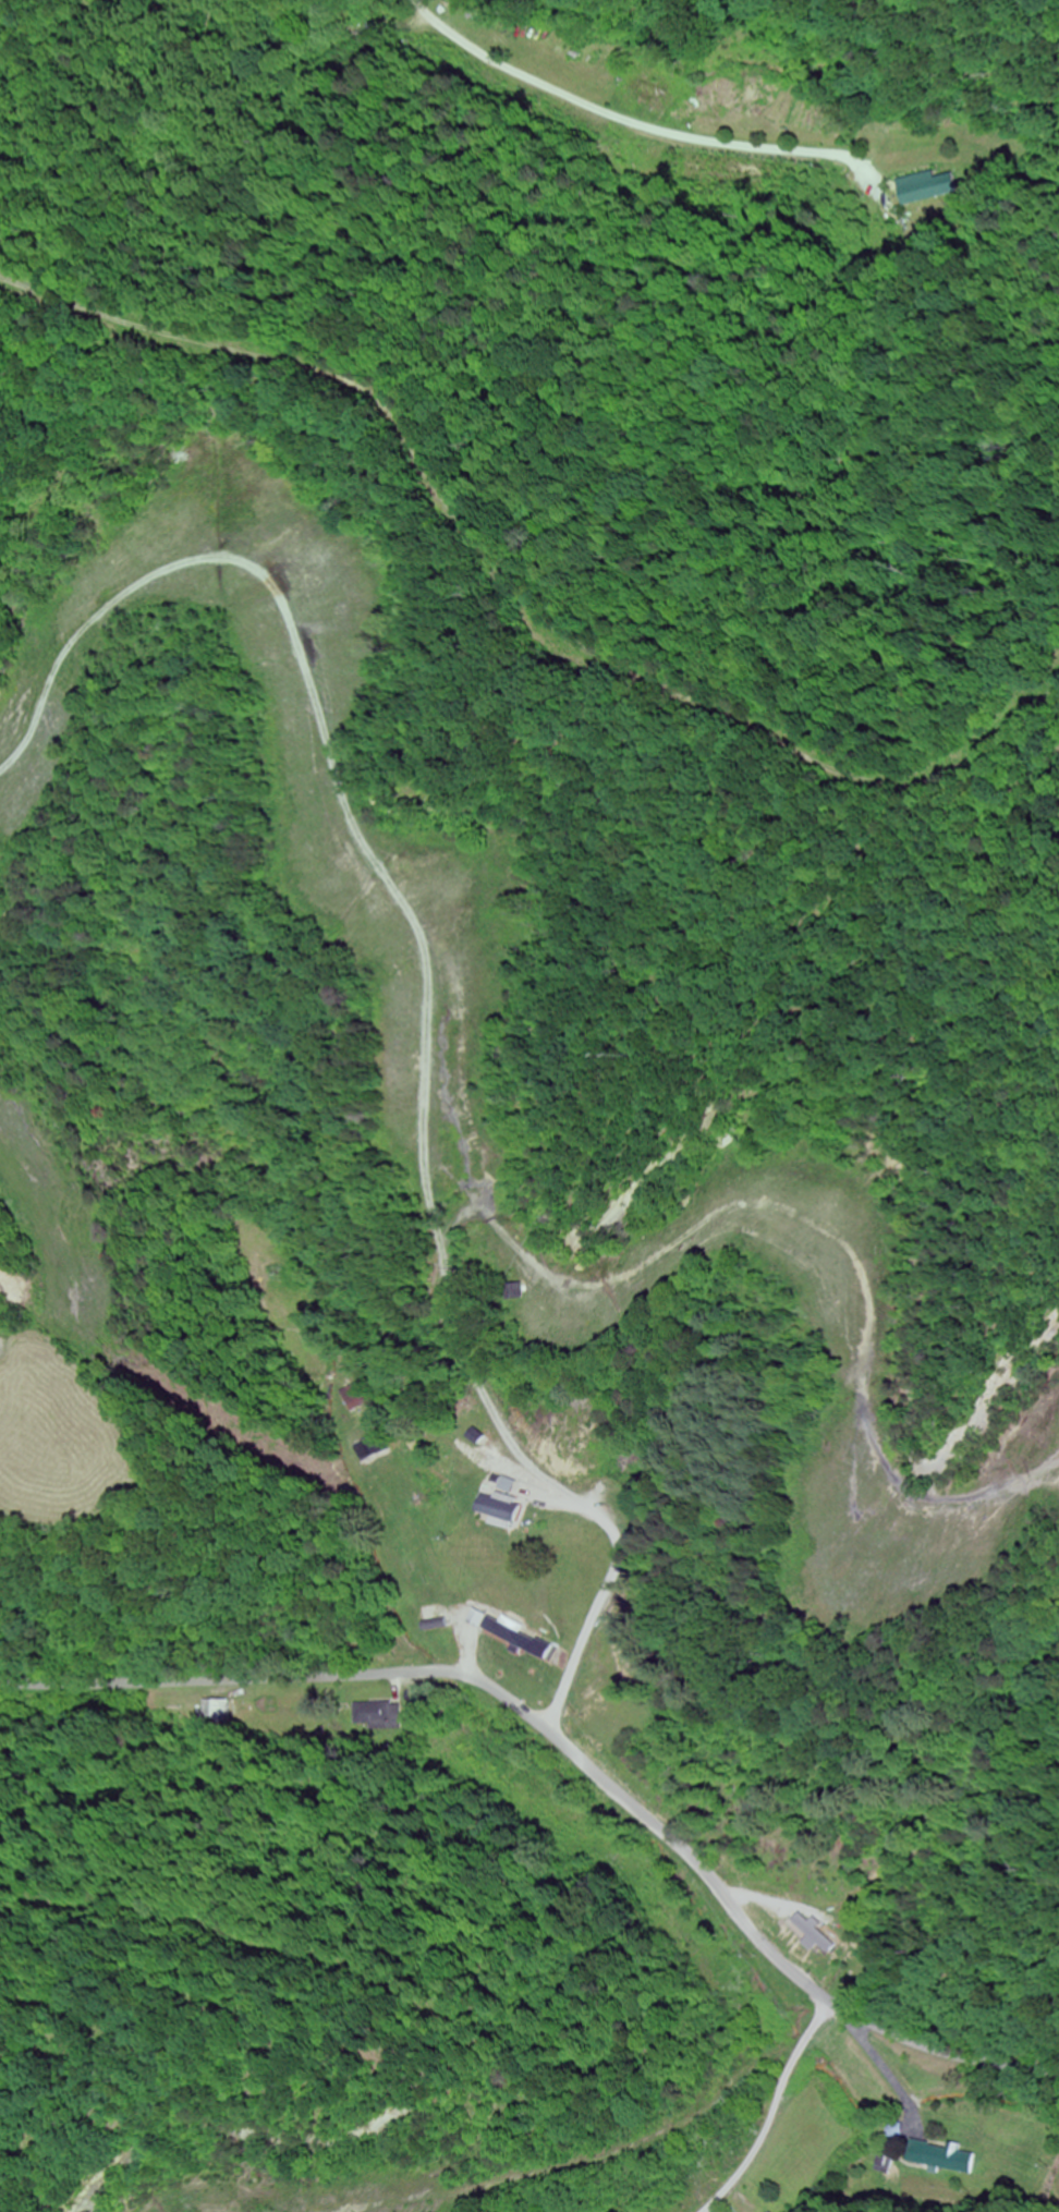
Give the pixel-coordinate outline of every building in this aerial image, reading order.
[(904,182),(909,206),(968,195),(963,171),(904,182)] [(501,1623),(473,1611),(467,1625),(535,1654),(541,1641),(522,1633),(525,1626),(504,1617),(501,1623)] [(235,1701),(212,1701),(212,1724),(235,1724),(235,1701)] [(838,1945),(800,1911),(790,1923),(827,1956),(838,1945)] [(976,2177),(979,2155),(961,2152),(962,2146),(950,2144),(950,2147),(913,2141),(909,2166),(976,2177)]
